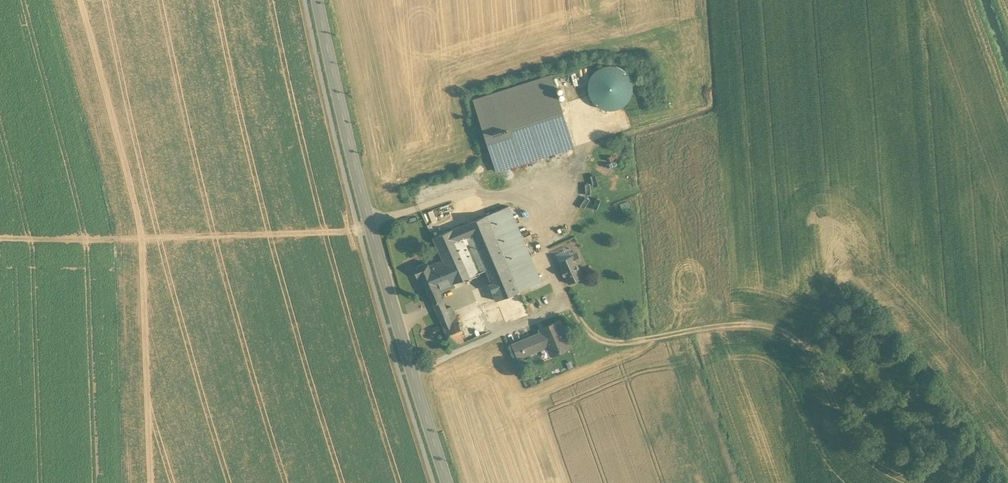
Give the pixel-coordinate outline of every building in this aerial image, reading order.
[(590,98),(595,104),(602,109),(609,110),(617,109),(624,106),(629,100),(633,93),(633,85),(631,77),(626,71),(619,67),(612,65),(604,66),(597,70),(591,75),(588,83),(588,91),(590,98)] [(551,74),(473,99),(496,172),(575,147),(551,74)] [(540,285),(505,206),(428,240),(437,260),(414,270),(449,352),(528,317),(518,295),(540,285)] [(569,257),(556,262),(565,287),(579,282),(569,257)] [(539,332),(511,344),(518,360),(546,348),(550,357),(572,348),(560,320),(538,329),(539,332)] [(438,326),(432,329),(435,335),(441,332),(438,326)]
